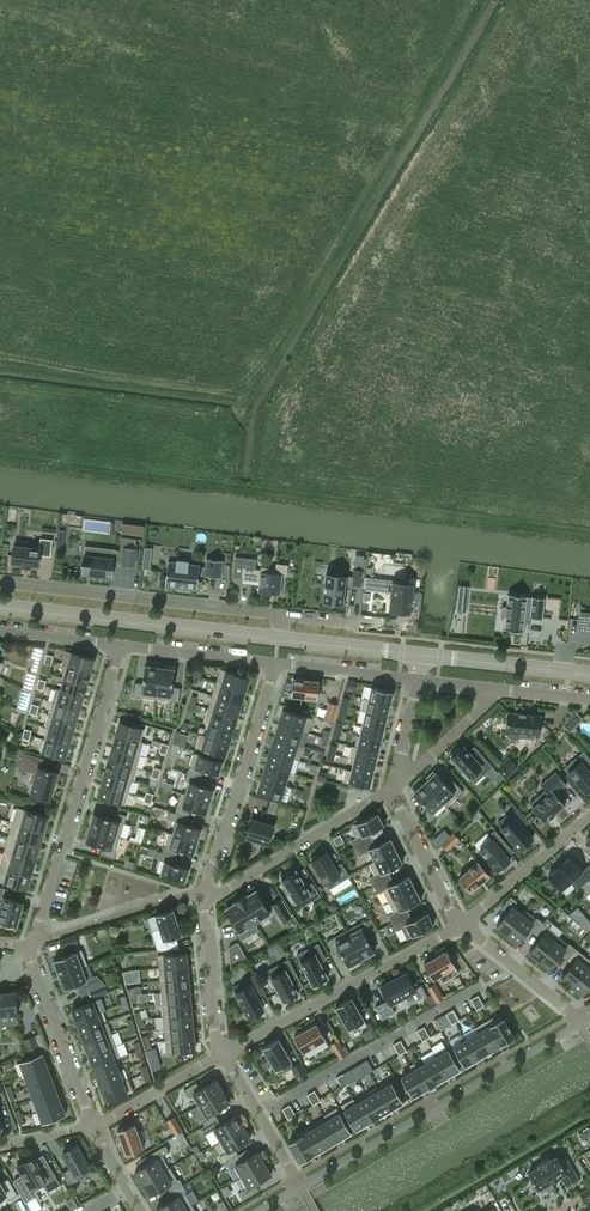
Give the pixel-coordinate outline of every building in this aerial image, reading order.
[(135,548),(136,539),(122,537),(120,550),(94,547),(93,556),(84,555),(82,574),(112,577),(114,563),(122,563),(122,565),(135,567),(137,548),(135,548)] [(50,556),(52,540),(41,539),(40,548),(27,547),(28,542),(16,541),(16,545),(14,545),(12,563),(22,564),(22,566),(31,567),(31,565),(39,566),(40,554),(50,556)] [(145,547),(142,569),(150,570),(152,548),(145,547)] [(197,589),(199,574),(205,575),(205,576),(221,578),(223,561),(207,559),(206,567),(200,567),(200,565),(168,562),(165,586),(180,587),(179,588),(187,589),(187,588),(197,589)] [(281,594),(283,574),(287,574),(288,572),(287,572),(288,565),(278,564),(278,563),(276,563),(275,568),(261,567),(261,569),(244,567),(242,580),(259,582),(258,592),(281,594)] [(326,573),(322,603),(344,605),(346,584),(362,586),(363,570),(354,569),(353,577),(347,576),(347,575),(326,573)] [(375,578),(367,577),(366,590),(374,591),(375,578)] [(389,611),(411,614),(415,583),(402,582),(402,581),(398,580),(398,582),(387,580),(385,591),(391,592),(389,611)] [(543,619),(545,598),(532,596),(532,597),(528,597),(528,596),(508,594),(507,607),(502,606),(501,616),(506,617),(504,629),(524,632),(526,611),(530,611),(530,617),(543,619)] [(458,602),(456,611),(466,612),(467,603),(458,602)] [(361,614),(360,625),(373,627),(375,616),(361,614)] [(386,627),(394,629),(397,619),(388,617),(386,627)] [(62,664),(90,672),(94,659),(65,651),(62,664)] [(30,672),(37,674),(39,668),(41,660),(34,658),(30,672)] [(66,665),(62,677),(86,684),(90,672),(62,664),(66,665)] [(165,668),(160,667),(156,699),(178,702),(180,688),(173,687),(175,669),(174,669),(174,666),(165,665),(165,668)] [(134,697),(156,699),(160,667),(145,666),(143,683),(136,683),(134,697)] [(216,682),(245,691),(249,678),(220,669),(216,682)] [(56,688),(56,689),(83,696),(86,684),(62,677),(62,678),(65,678),(62,690),(56,688)] [(291,696),(318,699),(320,681),(293,678),(291,696)] [(355,689),(356,682),(348,681),(347,688),(355,689)] [(216,682),(212,695),(241,704),(245,691),(216,682)] [(369,699),(390,705),(393,692),(372,687),(369,699)] [(56,689),(52,701),(79,709),(83,696),(56,689)] [(212,695),(208,708),(237,717),(241,704),(212,695)] [(343,697),(341,705),(348,707),(350,699),(343,697)] [(363,698),(361,710),(366,711),(387,716),(390,705),(369,699),(363,698)] [(19,701),(17,708),(25,712),(28,705),(19,701)] [(52,701),(49,714),(75,721),(79,709),(52,701)] [(333,721),(335,713),(337,705),(329,703),(325,719),(333,721)] [(348,707),(341,705),(339,713),(346,715),(348,707)] [(208,708),(204,721),(232,730),(237,717),(208,708)] [(280,724),(308,733),(313,718),(284,709),(280,724)] [(366,711),(363,723),(384,728),(387,716),(366,711)] [(529,735),(539,736),(541,716),(538,716),(539,715),(528,714),(528,715),(508,713),(506,733),(508,733),(508,735),(529,738),(529,735)] [(568,730),(579,718),(573,713),(562,725),(568,730)] [(49,714),(45,726),(72,734),(75,721),(49,714)] [(200,734),(228,743),(232,730),(204,721),(204,722),(211,724),(207,736),(200,734)] [(337,721),(335,729),(341,731),(344,723),(337,721)] [(117,735),(143,742),(144,742),(141,741),(145,729),(121,722),(117,735)] [(363,723),(360,735),(381,740),(384,728),(363,723)] [(280,724),(276,737),(304,746),(297,744),(301,731),(308,733),(280,724)] [(48,727),(44,739),(68,746),(72,734),(45,726),(48,727)] [(341,731),(335,729),(332,737),(339,738),(341,731)] [(224,757),(228,743),(200,734),(196,748),(224,757)] [(117,735),(113,747),(140,755),(143,742),(117,735)] [(360,735),(357,747),(378,752),(381,740),(360,735)] [(276,737),(271,751),(300,760),(304,746),(276,737)] [(64,759),(68,746),(44,739),(40,752),(64,759)] [(166,766),(173,768),(180,746),(173,744),(166,766)] [(330,744),(328,752),(335,754),(337,746),(330,744)] [(352,746),(349,757),(375,764),(378,752),(357,747),(352,746)] [(482,756),(477,761),(464,746),(460,749),(459,747),(450,755),(452,757),(451,757),(464,771),(462,773),(468,779),(470,777),(475,783),(493,766),(474,746),(474,747),(482,756)] [(113,747),(110,759),(138,768),(138,767),(136,767),(140,755),(113,747)] [(271,751),(267,765),(289,772),(293,758),(300,760),(271,751)] [(335,754),(328,752),(326,760),(333,762),(335,754)] [(586,793),(589,790),(589,772),(587,769),(589,767),(589,761),(583,752),(565,768),(586,793)] [(53,791),(54,791),(56,783),(55,782),(58,773),(39,767),(42,758),(24,753),(19,768),(34,772),(31,782),(34,783),(30,794),(50,800),(53,791)] [(194,753),(187,773),(201,777),(203,770),(218,775),(223,762),(194,753)] [(354,759),(352,771),(372,776),(375,764),(349,757),(354,759)] [(517,766),(509,757),(499,767),(507,776),(517,766)] [(110,759),(106,772),(134,780),(138,768),(110,759)] [(267,765),(263,778),(291,787),(284,785),(289,772),(267,765)] [(372,776),(352,771),(346,769),(343,781),(369,788),(372,776)] [(327,773),(323,772),(319,771),(318,778),(326,780),(327,773)] [(425,783),(447,806),(463,791),(453,781),(448,786),(436,772),(435,773),(433,771),(426,777),(428,779),(425,783)] [(106,772),(102,784),(129,792),(133,780),(134,780),(106,772)] [(532,808),(545,822),(565,805),(556,793),(567,784),(556,772),(541,785),(545,790),(530,803),(533,807),(532,808)] [(201,777),(187,773),(185,780),(190,782),(186,794),(181,792),(181,793),(210,802),(214,789),(199,784),(201,777)] [(287,802),(291,787),(263,778),(258,793),(287,802)] [(446,807),(447,806),(425,783),(414,793),(426,806),(420,811),(430,821),(436,816),(433,813),(443,803),(446,807)] [(125,805),(129,792),(102,784),(99,797),(125,805)] [(171,811),(170,811),(189,817),(191,810),(206,815),(210,802),(181,793),(175,812),(171,811)] [(271,800),(268,811),(275,813),(278,802),(271,800)] [(12,822),(43,831),(48,816),(17,807),(12,822)] [(527,844),(533,839),(524,828),(529,823),(516,808),(498,823),(520,849),(522,851),(528,846),(527,844)] [(90,828),(121,837),(121,836),(116,835),(120,822),(125,823),(127,815),(113,811),(111,818),(94,813),(90,828)] [(169,832),(169,833),(198,841),(202,829),(186,824),(189,817),(170,811),(168,819),(177,821),(173,833),(169,832)] [(355,848),(372,839),(369,833),(384,826),(377,813),(351,826),(356,837),(351,840),(355,848)] [(274,826),(251,819),(246,837),(268,844),(274,826)] [(12,822),(8,837),(39,846),(43,831),(12,822)] [(114,858),(121,837),(90,828),(85,842),(103,847),(101,854),(114,858)] [(504,865),(510,860),(507,856),(512,851),(495,830),(489,836),(492,839),(480,850),(498,871),(498,870),(499,872),(506,867),(504,865)] [(158,851),(176,857),(179,850),(194,854),(198,841),(169,833),(163,852),(158,851)] [(454,833),(442,845),(447,850),(459,839),(454,833)] [(441,844),(443,843),(437,836),(432,840),(436,846),(441,844)] [(8,837),(4,851),(35,860),(39,846),(8,837)] [(369,851),(375,861),(396,851),(390,838),(375,845),(372,839),(355,848),(359,856),(369,851)] [(142,847),(140,853),(147,855),(149,849),(142,847)] [(0,865),(0,866),(31,875),(35,860),(4,851),(0,865)] [(174,864),(176,857),(158,851),(156,858),(165,861),(161,874),(185,882),(189,868),(174,864)] [(341,863),(335,867),(326,851),(323,853),(319,856),(317,853),(310,858),(312,860),(311,860),(329,889),(350,876),(341,863)] [(369,877),(373,885),(391,877),(388,871),(402,863),(396,851),(375,861),(370,864),(375,874),(369,877)] [(589,881),(589,865),(589,864),(581,870),(570,856),(563,862),(562,861),(555,868),(556,868),(548,875),(549,877),(547,879),(552,885),(555,883),(560,890),(570,881),(577,888),(588,879),(589,881)] [(458,878),(470,892),(490,875),(479,861),(458,878)] [(31,875),(0,866),(0,882),(26,890),(31,875)] [(312,883),(306,887),(296,870),(292,872),(290,870),(280,876),(282,878),(281,879),(291,895),(289,896),(293,903),(295,902),(300,908),(320,896),(312,883)] [(383,891),(388,901),(415,888),(408,875),(394,882),(391,877),(373,885),(377,893),(383,891)] [(388,915),(392,922),(409,914),(406,908),(421,901),(415,888),(388,901),(393,912),(388,915)] [(240,898),(255,923),(261,919),(270,913),(256,890),(247,895),(246,894),(240,898)] [(496,926),(507,935),(526,911),(526,910),(524,912),(514,905),(517,902),(511,896),(502,908),(508,912),(496,926)] [(23,903),(4,897),(0,912),(0,921),(6,923),(5,925),(13,927),(14,925),(16,926),(23,903)] [(249,927),(255,923),(240,898),(234,902),(235,903),(225,909),(240,932),(249,927)] [(283,922),(292,916),(282,900),(273,905),(283,922)] [(332,903),(329,905),(332,911),(339,908),(337,904),(332,903)] [(576,905),(568,912),(586,932),(589,928),(589,920),(576,905)] [(176,937),(182,935),(176,918),(178,917),(175,907),(170,909),(170,910),(155,915),(159,928),(152,931),(157,950),(181,948),(181,947),(179,947),(176,937)] [(534,934),(543,922),(537,917),(536,918),(526,911),(507,935),(517,943),(529,929),(534,934)] [(412,920),(409,914),(392,922),(396,931),(401,928),(407,939),(433,926),(427,913),(412,920)] [(371,919),(366,921),(372,931),(376,929),(371,919)] [(366,920),(346,931),(361,959),(374,952),(366,936),(372,933),(372,931),(366,921),(366,920)] [(550,927),(543,922),(534,934),(540,938),(529,952),(539,961),(559,936),(549,929),(550,927)] [(357,961),(361,959),(346,931),(326,941),(333,954),(340,950),(348,966),(349,966),(350,969),(358,964),(357,961)] [(76,935),(60,940),(62,947),(78,942),(76,935)] [(567,960),(576,948),(569,943),(565,949),(555,941),(559,937),(559,936),(539,961),(550,969),(561,955),(567,960)] [(247,959),(238,942),(229,947),(231,968),(247,959)] [(324,980),(328,978),(319,962),(326,959),(318,944),(297,955),(313,986),(314,985),(315,988),(325,982),(324,980)] [(576,948),(567,960),(572,964),(561,978),(572,987),(589,964),(589,960),(576,948)] [(285,954),(282,949),(276,952),(278,955),(280,957),(285,954)] [(54,960),(59,975),(82,966),(87,964),(82,950),(54,960)] [(455,966),(456,966),(447,951),(424,964),(433,979),(440,975),(444,981),(459,973),(455,966)] [(158,968),(187,965),(186,952),(157,955),(158,968)] [(295,996),(298,994),(289,976),(295,972),(288,960),(267,971),(271,978),(269,979),(272,986),(275,985),(284,1002),(284,1001),(285,1004),(296,998),(295,996)] [(572,987),(582,995),(589,985),(589,964),(572,987)] [(158,968),(160,980),(188,977),(187,965),(158,968)] [(87,981),(82,966),(59,975),(65,989),(87,981)] [(421,985),(415,989),(406,972),(380,987),(388,1000),(375,1007),(382,1020),(395,1013),(390,1004),(405,997),(409,1005),(427,995),(421,985)] [(249,1018),(264,1010),(257,997),(264,994),(254,976),(233,987),(249,1018)] [(160,980),(161,992),(189,989),(188,977),(160,980)] [(106,984),(90,990),(93,997),(108,992),(106,984)] [(437,1002),(444,998),(435,984),(428,988),(437,1002)] [(161,992),(162,1004),(190,1001),(189,989),(161,992)] [(18,1014),(16,992),(6,993),(6,991),(0,992),(0,1015),(18,1014)] [(474,997),(480,1008),(484,1006),(478,995),(474,997)] [(105,1009),(100,997),(93,1000),(98,1012),(105,1009)] [(477,1010),(480,1008),(474,997),(471,999),(477,1010)] [(349,1030),(364,1021),(351,998),(336,1007),(349,1030)] [(77,1021),(97,1013),(92,1001),(72,1009),(77,1021)] [(162,1004),(163,1016),(191,1014),(190,1001),(162,1004)] [(450,1012),(456,1022),(459,1020),(453,1009),(450,1012)] [(452,1024),(456,1022),(450,1012),(446,1014),(452,1024)] [(487,1020),(502,1045),(515,1037),(500,1012),(487,1020)] [(77,1021),(81,1032),(108,1022),(107,1022),(101,1024),(97,1013),(77,1021)] [(163,1016),(164,1028),(192,1026),(191,1014),(163,1016)] [(373,1020),(366,1024),(375,1038),(382,1034),(373,1020)] [(487,1020),(475,1027),(489,1052),(502,1045),(487,1020)] [(112,1034),(108,1022),(81,1032),(85,1044),(112,1034)] [(303,1052),(326,1039),(317,1023),(294,1036),(303,1052)] [(164,1028),(165,1041),(194,1038),(192,1026),(164,1028)] [(420,1029),(426,1039),(430,1037),(424,1026),(420,1029)] [(463,1034),(477,1059),(489,1052),(475,1027),(478,1032),(466,1039),(463,1034)] [(423,1041),(426,1039),(420,1029),(417,1031),(423,1041)] [(116,1045),(112,1034),(85,1044),(89,1055),(116,1045)] [(464,1066),(477,1059),(463,1034),(458,1037),(461,1042),(453,1047),(464,1066)] [(29,1053),(40,1049),(35,1036),(23,1040),(29,1053)] [(195,1051),(194,1038),(165,1041),(167,1053),(178,1052),(179,1054),(185,1054),(184,1052),(195,1051)] [(276,1070),(292,1061),(278,1038),(263,1047),(269,1058),(261,1063),(265,1070),(273,1065),(276,1070)] [(346,1055),(338,1040),(331,1044),(340,1059),(346,1055)] [(397,1042),(403,1053),(407,1051),(401,1040),(397,1042)] [(399,1055),(403,1053),(397,1042),(393,1045),(399,1055)] [(120,1056),(116,1045),(89,1055),(94,1066),(120,1056)] [(435,1054),(448,1076),(460,1069),(447,1047),(435,1054)] [(25,1074),(47,1066),(42,1053),(27,1058),(27,1059),(20,1061),(25,1074)] [(436,1056),(425,1063),(436,1083),(448,1076),(435,1054),(436,1056)] [(94,1066),(98,1078),(118,1070),(114,1059),(121,1057),(120,1056),(94,1066)] [(364,1062),(370,1072),(373,1070),(367,1060),(364,1062)] [(12,1061),(5,1064),(7,1070),(14,1067),(12,1061)] [(291,1067),(300,1082),(309,1077),(300,1062),(291,1067)] [(366,1074),(370,1072),(364,1062),(360,1064),(366,1074)] [(414,1062),(410,1065),(424,1090),(436,1083),(425,1063),(417,1067),(414,1062)] [(412,1097),(424,1090),(410,1065),(412,1070),(401,1077),(412,1097)] [(25,1074),(29,1086),(52,1078),(47,1066),(25,1074)] [(122,1081),(118,1070),(98,1078),(102,1089),(129,1079),(122,1081)] [(340,1075),(346,1086),(350,1084),(344,1073),(340,1075)] [(342,1088),(346,1086),(340,1075),(336,1078),(342,1088)] [(29,1086),(34,1098),(56,1090),(52,1078),(29,1086)] [(133,1091),(129,1079),(102,1089),(107,1101),(133,1091)] [(192,1094),(198,1105),(222,1091),(216,1080),(200,1089),(196,1082),(184,1089),(188,1096),(192,1094)] [(378,1087),(391,1109),(403,1102),(390,1080),(378,1087)] [(378,1087),(366,1094),(379,1116),(391,1109),(378,1087)] [(56,1090),(34,1098),(38,1110),(61,1102),(56,1090)] [(311,1092),(317,1103),(321,1101),(314,1090),(311,1092)] [(201,1118),(205,1125),(217,1118),(214,1112),(229,1103),(222,1091),(198,1105),(205,1116),(201,1118)] [(313,1105),(317,1103),(311,1092),(307,1095),(313,1105)] [(353,1098),(367,1123),(379,1116),(366,1094),(355,1100),(353,1098)] [(355,1130),(367,1123),(353,1098),(341,1105),(355,1130)] [(66,1115),(61,1102),(38,1110),(43,1123),(50,1120),(50,1121),(66,1115)] [(286,1107),(292,1117),(296,1115),(290,1105),(286,1107)] [(288,1119),(292,1117),(286,1107),(282,1109),(288,1119)] [(324,1115),(338,1140),(351,1132),(337,1107),(324,1115)] [(221,1124),(217,1118),(205,1125),(209,1132),(213,1130),(219,1141),(243,1127),(237,1115),(221,1124)] [(325,1118),(313,1125),(326,1147),(338,1140),(324,1115),(325,1118)] [(167,1120),(176,1135),(182,1131),(174,1116),(167,1120)] [(127,1155),(144,1148),(134,1124),(118,1130),(127,1155)] [(299,1129),(313,1154),(326,1147),(313,1125),(301,1132),(299,1129)] [(579,1133),(582,1140),(589,1135),(589,1126),(579,1133)] [(222,1154),(226,1161),(238,1154),(235,1148),(250,1139),(243,1127),(219,1141),(226,1152),(222,1154)] [(301,1162),(313,1154),(299,1129),(295,1132),(298,1137),(289,1142),(301,1162)] [(182,1132),(176,1135),(179,1142),(186,1138),(182,1132)] [(90,1167),(77,1144),(73,1147),(72,1145),(66,1149),(67,1150),(63,1153),(71,1167),(62,1173),(69,1185),(92,1172),(90,1167)] [(135,1171),(142,1183),(170,1167),(164,1170),(157,1159),(169,1152),(165,1145),(149,1155),(153,1161),(135,1171)] [(202,1151),(197,1154),(201,1161),(206,1158),(202,1151)] [(242,1160),(238,1154),(226,1161),(230,1168),(234,1166),(240,1177),(264,1163),(257,1151),(242,1160)] [(48,1192),(61,1184),(50,1165),(41,1170),(33,1156),(17,1165),(22,1172),(20,1173),(24,1180),(26,1179),(31,1188),(32,1188),(34,1191),(44,1185),(48,1192)] [(566,1186),(578,1179),(566,1157),(560,1161),(557,1156),(550,1160),(548,1157),(537,1164),(539,1166),(528,1173),(538,1190),(551,1182),(552,1183),(558,1179),(558,1178),(561,1176),(566,1186)] [(271,1175),(264,1163),(240,1177),(246,1188),(239,1193),(243,1200),(259,1190),(256,1184),(271,1175)] [(177,1179),(170,1167),(142,1183),(149,1196),(167,1185),(171,1192),(183,1185),(179,1178),(177,1179)] [(0,1183),(0,1198),(6,1195),(9,1200),(18,1194),(8,1178),(0,1183)] [(183,1185),(171,1192),(174,1198),(157,1208),(158,1210),(180,1210),(192,1204),(185,1192),(187,1191),(183,1185)] [(589,1198),(589,1187),(580,1193),(585,1202),(589,1198)] [(77,1204),(73,1197),(65,1201),(69,1209),(77,1204)] [(223,1201),(217,1204),(222,1210),(229,1210),(223,1201)]
